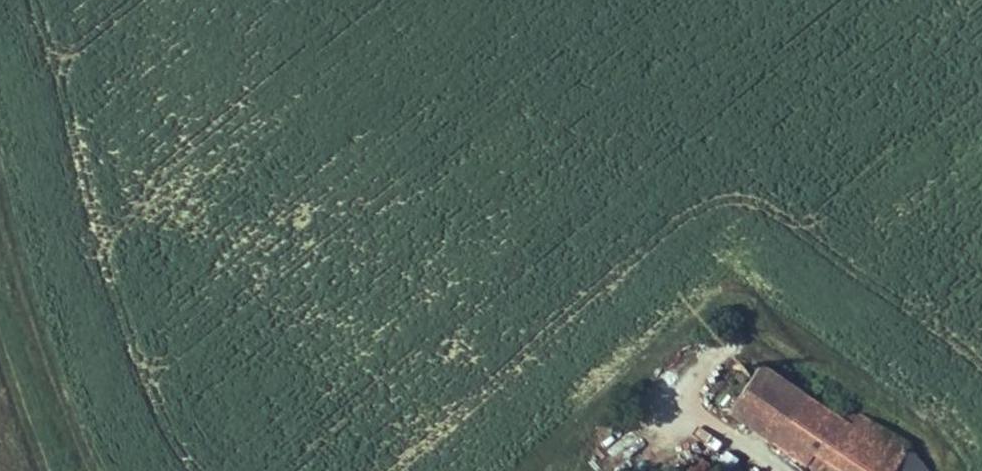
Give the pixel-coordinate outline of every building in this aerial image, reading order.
[(772,442),(811,388),(769,358),(730,413),(772,442)] [(914,452),(882,429),(888,420),(867,405),(856,420),(811,388),(772,442),(809,468),(818,457),(837,470),(900,470),(914,452)] [(882,429),(914,452),(920,443),(888,420),(882,429)] [(715,470),(733,470),(738,458),(723,452),(715,470)]
